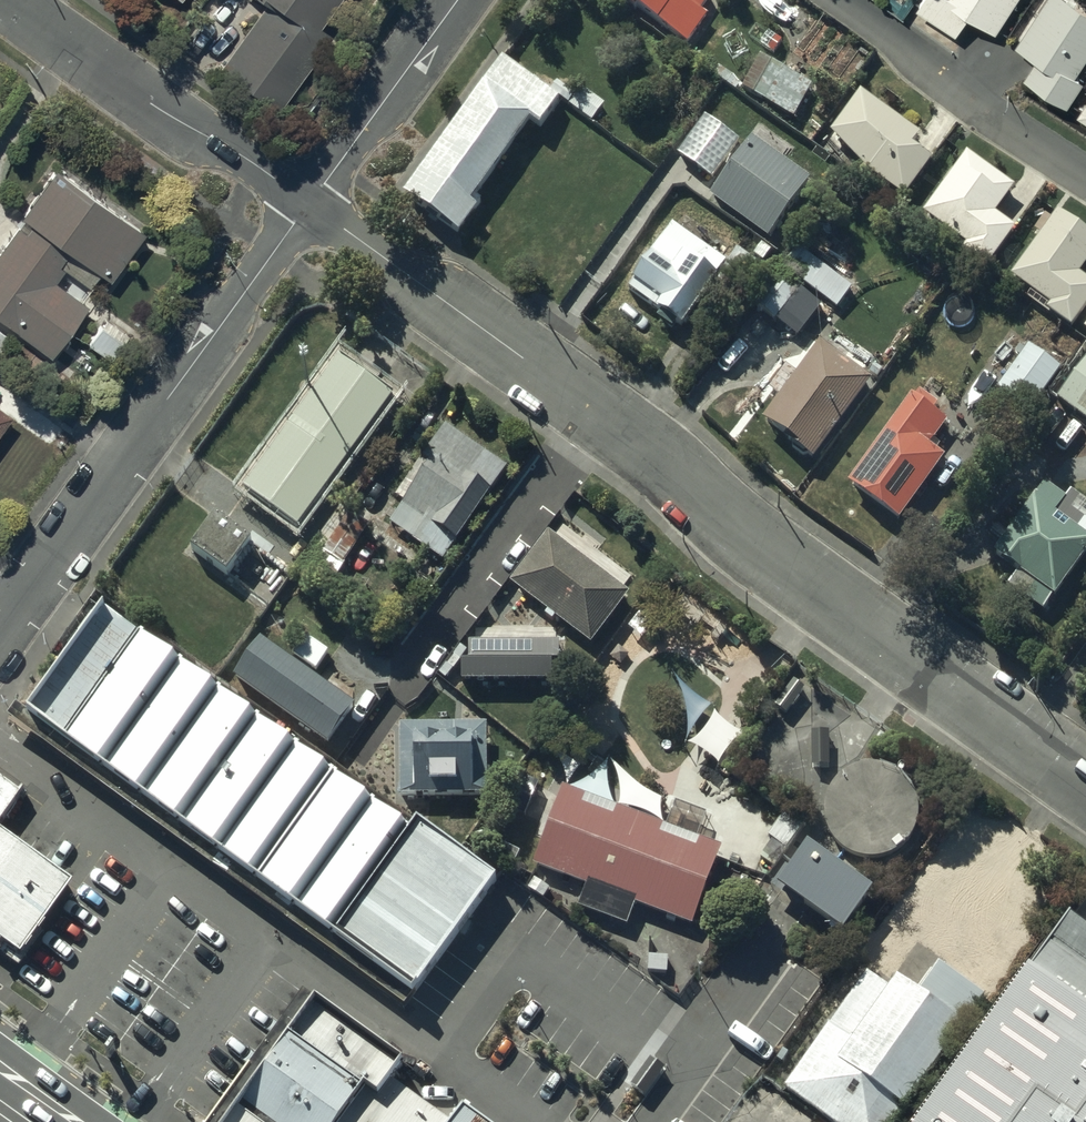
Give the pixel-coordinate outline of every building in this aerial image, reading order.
[(217,70),(276,113),(330,41),(317,32),(341,0),(258,0),(265,6),(217,70)] [(687,52),(708,20),(703,16),(713,1),(711,0),(609,0),(687,52)] [(1018,0),(924,0),(917,12),(954,37),(966,20),(993,38),(1018,0)] [(1014,48),(1035,62),(1023,81),(1066,109),(1083,83),(1074,77),(1085,59),(1085,14),(1066,0),(1046,0),(1014,48)] [(495,62),(402,203),(457,243),(475,217),(469,213),(530,129),(538,135),(558,104),(495,62)] [(758,62),(741,92),(795,123),(812,93),(758,62)] [(920,141),(859,97),(830,137),(868,178),(904,204),(933,164),(913,150),(920,141)] [(1076,117),(1085,124),(1085,103),(1076,117)] [(700,121),(674,159),(710,184),(736,146),(700,121)] [(749,144),(707,202),(767,246),(809,188),(749,144)] [(947,183),(922,219),(966,250),(962,255),(987,272),(1014,234),(993,220),(1013,192),(966,158),(957,171),(951,167),(942,179),(947,183)] [(0,254),(0,357),(13,340),(46,366),(88,312),(53,285),(62,274),(87,293),(97,279),(107,286),(143,238),(56,171),(17,221),(23,225),(0,254)] [(1057,219),(1011,282),(1049,310),(1045,315),(1070,333),(1085,311),(1085,286),(1078,280),(1085,269),(1085,240),(1057,219)] [(671,228),(627,295),(654,316),(655,317),(655,318),(656,319),(656,320),(657,321),(658,322),(659,323),(659,324),(660,325),(661,325),(662,326),(663,327),(664,328),(665,328),(666,329),(667,330),(668,330),(669,330),(670,331),(671,331),(672,332),(673,332),(674,332),(676,332),(677,332),(678,332),(679,332),(680,332),(681,332),(683,332),(684,332),(685,331),(686,331),(687,331),(688,330),(717,287),(715,286),(728,266),(671,228)] [(799,249),(782,270),(835,313),(852,292),(799,249)] [(755,308),(797,342),(821,313),(779,279),(755,308)] [(106,319),(86,347),(110,364),(130,337),(106,319)] [(1010,375),(996,394),(1028,418),(1061,375),(1014,340),(996,364),(1010,375)] [(819,348),(760,427),(812,465),(870,388),(847,371),(851,366),(839,356),(835,361),(819,348)] [(338,349),(245,484),(299,523),(391,388),(377,378),(382,372),(359,357),(356,362),(338,349)] [(1056,406),(1085,428),(1085,366),(1056,406)] [(915,396),(847,492),(897,528),(942,466),(927,455),(948,425),(935,416),(938,412),(915,396)] [(11,419),(0,411),(0,434),(11,419)] [(428,469),(388,527),(411,543),(410,546),(442,569),(509,473),(447,430),(423,466),(428,469)] [(993,562),(1018,581),(1010,593),(1041,616),(1050,604),(1053,606),(1085,562),(1085,516),(1068,503),(1065,507),(1044,492),(993,562)] [(215,513),(191,547),(227,574),(252,540),(215,513)] [(546,539),(508,588),(547,617),(544,621),(552,627),(554,624),(590,651),(628,601),(546,539)] [(214,683),(105,611),(31,719),(337,937),(418,822),(214,683)] [(304,645),(293,663),(316,677),(327,659),(304,645)] [(258,646),(232,684),(328,749),(354,711),(258,646)] [(561,650),(460,651),(460,714),(483,714),(483,692),(553,692),(553,685),(569,685),(569,666),(561,666),(561,650)] [(398,734),(398,803),(487,803),(487,729),(402,729),(402,734),(398,734)] [(838,846),(841,849),(845,852),(847,854),(850,855),(854,857),(857,858),(861,859),(865,860),(868,860),(872,860),(876,860),(880,860),(884,859),(887,857),(891,856),(894,854),(897,852),(900,849),(903,847),(905,844),(907,841),(909,837),(911,834),(912,830),(913,827),(914,823),(914,819),(914,815),(914,812),(913,808),(912,804),(911,801),(909,797),(908,794),(905,791),(903,788),(900,785),(897,783),(894,780),(891,778),(888,777),(884,775),(880,774),(877,774),(873,773),(869,773),(865,774),(862,774),(858,775),(854,776),(851,778),(848,780),(844,782),(842,785),(839,787),(836,790),(834,793),(832,796),(831,800),(829,803),(828,807),(828,811),(827,815),(827,819),(827,822),(828,826),(829,830),(830,833),(832,837),(834,840),(836,843),(838,846)] [(560,794),(532,870),(584,893),(576,913),(625,933),(634,912),(693,934),(721,856),(698,848),(706,824),(674,812),(666,833),(560,794)] [(0,814),(0,937),(10,944),(69,863),(0,814)] [(497,879),(418,822),(337,937),(414,993),(497,879)] [(803,856),(773,898),(842,947),(872,905),(803,856)] [(926,1121),(1085,1121),(1085,975),(1048,949),(926,1121)] [(871,982),(789,1097),(824,1121),(908,1121),(962,1047),(871,982)] [(298,997),(208,1121),(473,1121),(298,997)]
